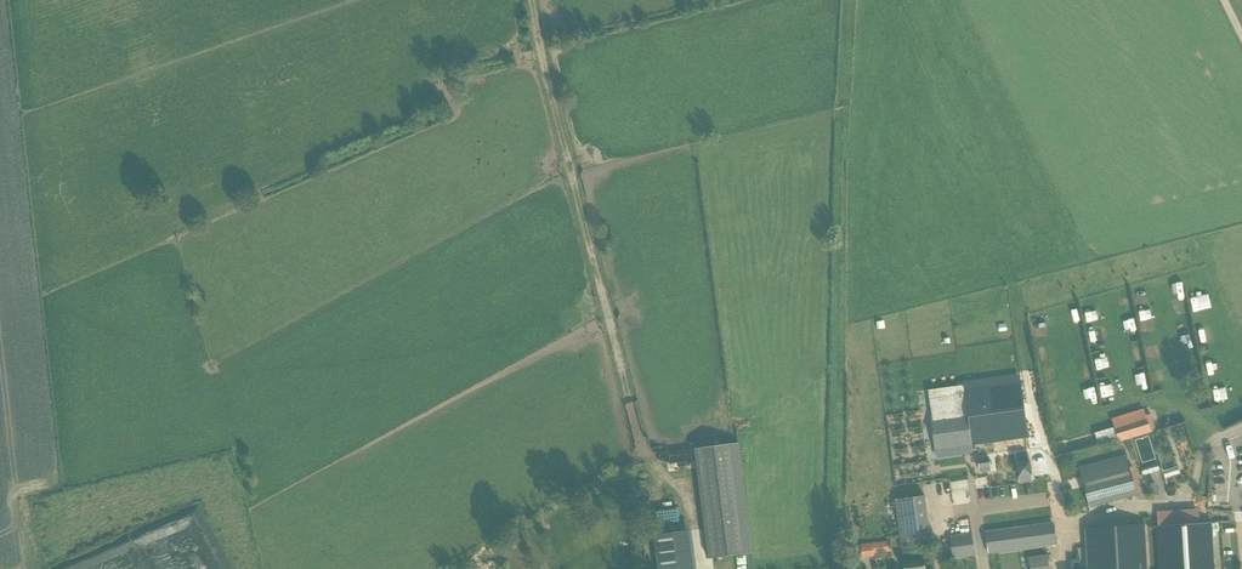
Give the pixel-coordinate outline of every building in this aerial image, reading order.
[(1191,304),(1204,302),(1202,290),(1189,293),(1191,304)] [(1136,297),(1137,308),(1149,307),(1148,296),(1136,297)] [(1143,332),(1156,330),(1153,319),(1141,321),(1143,332)] [(1104,332),(1091,335),(1093,347),(1106,344),(1104,332)] [(1147,346),(1148,356),(1161,355),(1159,344),(1147,346)] [(1095,357),(1100,377),(1110,375),(1105,354),(1095,357)] [(964,394),(930,399),(933,420),(931,420),(935,451),(971,446),(1028,438),(1020,382),(963,390),(964,394)] [(1117,443),(1154,430),(1145,406),(1109,419),(1117,443)] [(732,444),(695,449),(709,559),(745,554),(732,444)] [(1028,455),(1016,457),(1020,483),(1032,481),(1028,455)] [(1136,494),(1126,456),(1079,468),(1089,507),(1136,494)] [(989,458),(977,459),(978,469),(979,469),(990,468),(990,467),(989,458)] [(924,495),(895,499),(902,548),(931,544),(924,495)] [(1156,526),(1159,568),(1214,568),(1211,522),(1198,523),(1197,511),(1168,513),(1168,525),(1156,526)] [(1052,523),(985,533),(988,553),(1055,544),(1052,523)] [(1144,525),(1084,527),(1086,568),(1147,568),(1144,525)] [(972,534),(949,537),(952,558),(975,555),(972,534)] [(889,541),(860,545),(861,557),(872,556),(872,554),(891,552),(889,541)] [(1029,558),(1030,568),(1049,568),(1047,555),(1029,558)] [(923,558),(903,561),(904,568),(925,568),(923,558)]
